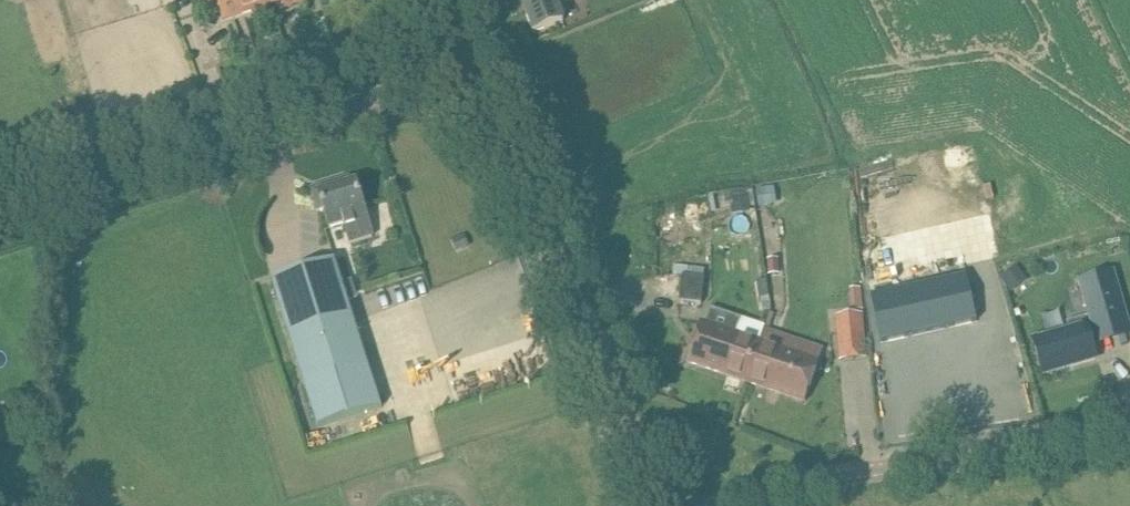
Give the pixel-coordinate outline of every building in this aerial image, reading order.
[(222,20),(269,5),(267,0),(216,0),(222,20)] [(269,5),(281,0),(284,9),(306,2),(306,0),(267,0),(269,5)] [(533,33),(566,21),(560,7),(578,0),(521,0),(533,33)] [(338,181),(311,190),(318,212),(324,210),(331,230),(345,225),(350,244),(373,237),(356,182),(339,188),(338,181)] [(769,189),(755,191),(758,208),(771,206),(769,189)] [(749,196),(730,199),(732,213),(751,210),(749,196)] [(464,235),(451,240),(456,253),(469,247),(464,235)] [(778,259),(769,260),(769,274),(779,273),(778,259)] [(335,261),(272,281),(305,387),(318,428),(363,414),(382,408),(381,407),(368,367),(348,301),(342,283),(335,261)] [(1015,292),(1032,280),(1022,266),(1004,278),(1015,292)] [(1112,273),(1080,282),(1094,329),(1126,319),(1112,273)] [(967,274),(870,296),(881,343),(978,321),(967,274)] [(683,276),(679,302),(701,305),(704,279),(683,276)] [(759,299),(761,299),(769,297),(767,280),(757,282),(759,299)] [(701,323),(688,362),(747,382),(760,343),(764,330),(765,327),(741,319),(710,309),(705,324),(701,323)] [(862,315),(837,318),(839,335),(864,333),(862,315)] [(1086,325),(1034,341),(1043,374),(1045,374),(1044,372),(1072,364),(1072,365),(1096,359),(1086,325)] [(760,343),(747,382),(801,400),(814,361),(760,343)]
